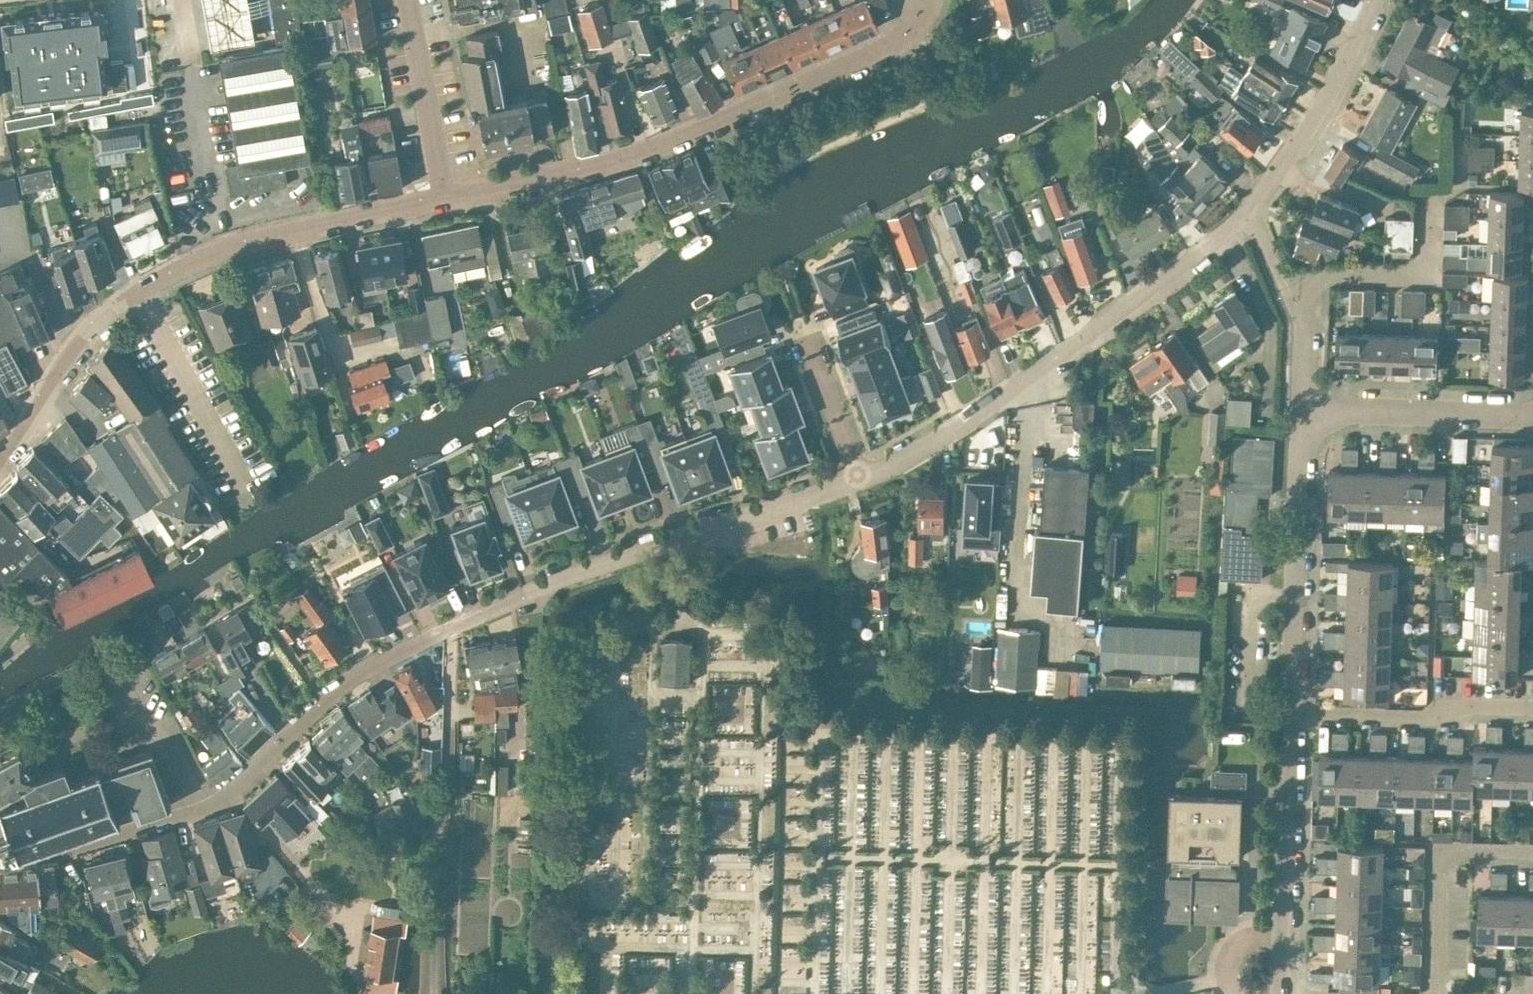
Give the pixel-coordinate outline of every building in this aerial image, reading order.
[(269,0),(247,0),(245,0),(199,0),(209,51),(253,44),(248,17),(263,14),(271,12),(269,0)] [(271,12),(276,42),(301,37),(295,0),(269,0),(271,12)] [(369,7),(368,0),(339,0),(341,12),(369,7)] [(535,0),(448,0),(450,12),(456,10),(457,19),(535,5),(535,0)] [(565,0),(543,0),(546,15),(568,11),(565,0)] [(636,10),(644,9),(643,0),(635,0),(636,10)] [(673,8),(690,8),(690,0),(673,0),(673,8)] [(762,2),(790,65),(802,59),(819,52),(816,47),(805,21),(792,27),(780,0),(766,0),(762,2)] [(802,16),(805,21),(816,47),(819,52),(833,46),(848,39),(835,8),(831,0),(812,0),(816,10),(802,16)] [(835,8),(848,39),(875,27),(870,15),(885,8),(886,7),(882,0),(831,0),(835,8)] [(969,16),(975,38),(996,32),(993,23),(1016,17),(1020,33),(1051,25),(1044,0),(990,0),(992,9),(969,16)] [(1278,8),(1282,0),(1261,0),(1278,8)] [(1329,10),(1334,0),(1305,0),(1329,10)] [(762,2),(743,10),(757,42),(748,46),(759,72),(762,77),(776,71),(790,65),(762,2)] [(610,39),(599,3),(577,11),(588,46),(610,39)] [(375,38),(369,7),(341,12),(324,15),(330,46),(375,38)] [(731,7),(714,8),(720,22),(734,15),(731,7)] [(1325,22),(1293,8),(1271,52),(1305,66),(1325,22)] [(39,16),(1,20),(4,42),(12,41),(13,56),(10,56),(14,98),(105,89),(101,46),(97,47),(96,31),(104,30),(102,10),(64,13),(64,12),(39,15),(39,16)] [(697,10),(685,15),(695,38),(707,33),(697,10)] [(1402,33),(1386,64),(1410,76),(1406,86),(1444,105),(1451,93),(1446,90),(1457,68),(1433,56),(1424,51),(1431,36),(1440,41),(1452,18),(1437,10),(1431,22),(1412,12),(1402,33)] [(568,11),(547,16),(550,28),(571,22),(568,11)] [(648,13),(629,19),(640,51),(659,45),(648,13)] [(728,26),(709,34),(734,89),(736,88),(746,84),(762,77),(759,72),(748,46),(739,50),(732,34),(731,35),(728,26)] [(503,64),(497,32),(465,37),(469,57),(458,58),(467,108),(464,111),(465,115),(470,117),(477,116),(482,148),(532,139),(532,138),(551,134),(544,92),(534,94),(535,100),(525,102),(524,100),(502,104),(495,65),(503,64)] [(1216,51),(1196,32),(1193,33),(1195,46),(1201,45),(1202,54),(1216,51)] [(322,53),(319,35),(305,37),(310,68),(338,64),(336,51),(322,53)] [(1505,36),(1497,43),(1509,50),(1514,47),(1505,36)] [(716,55),(709,37),(697,42),(704,60),(716,55)] [(1188,53),(1173,38),(1163,48),(1178,64),(1188,53)] [(308,161),(288,45),(217,58),(236,163),(225,165),(230,194),(287,184),(284,165),(308,161)] [(699,70),(689,50),(671,60),(676,70),(673,72),(678,82),(694,115),(720,98),(699,70)] [(1255,57),(1245,72),(1286,99),(1289,95),(1288,95),(1298,80),(1278,69),(1277,70),(1255,57)] [(601,78),(595,58),(582,61),(594,108),(602,117),(606,133),(628,127),(615,75),(601,78)] [(313,70),(310,74),(311,78),(315,81),(324,79),(327,75),(327,71),(322,68),(313,70)] [(1224,89),(1202,68),(1192,79),(1213,100),(1224,89)] [(1245,72),(1232,92),(1273,118),(1283,103),(1284,104),(1286,99),(1245,72)] [(675,111),(661,76),(637,86),(651,121),(655,119),(659,121),(660,120),(662,117),(675,111)] [(582,90),(580,81),(569,84),(571,92),(563,94),(576,152),(581,151),(583,152),(588,151),(591,148),(597,147),(590,119),(592,118),(590,109),(588,109),(583,89),(582,90)] [(1415,105),(1386,89),(1362,133),(1391,149),(1415,105)] [(144,92),(146,103),(154,102),(152,90),(144,92)] [(146,103),(144,92),(141,92),(136,93),(138,105),(143,104),(145,103),(146,103)] [(138,105),(136,93),(130,94),(128,94),(130,106),(132,106),(138,105)] [(120,99),(121,108),(130,106),(128,94),(119,96),(120,99)] [(111,110),(121,108),(120,99),(109,101),(111,110)] [(1166,134),(1163,137),(1179,161),(1212,194),(1228,178),(1196,146),(1191,152),(1180,141),(1191,130),(1173,113),(1182,106),(1176,99),(1167,108),(1164,105),(1152,119),(1154,122),(1166,134)] [(1465,100),(1453,100),(1452,125),(1464,125),(1465,100)] [(109,101),(99,103),(100,111),(111,110),(109,101)] [(100,111),(99,103),(88,105),(90,113),(100,111)] [(79,115),(90,113),(88,105),(78,107),(79,115)] [(1255,121),(1235,105),(1219,125),(1249,150),(1261,136),(1250,126),(1255,121)] [(78,107),(67,109),(69,117),(79,115),(78,107)] [(52,108),(44,110),(46,121),(54,120),(52,111),(52,108)] [(1532,133),(1532,108),(1522,108),(1522,132),(1532,133)] [(36,111),(38,122),(46,121),(44,110),(36,111)] [(36,111),(28,113),(30,124),(38,122),(36,111)] [(30,124),(28,113),(20,114),(22,125),(30,124)] [(20,114),(12,115),(14,127),(22,125),(20,114)] [(106,114),(89,116),(94,153),(147,146),(144,121),(107,126),(106,114)] [(6,128),(14,127),(12,115),(4,117),(6,128)] [(360,151),(355,121),(339,124),(345,153),(360,151)] [(1186,221),(1212,194),(1179,161),(1163,137),(1156,127),(1145,139),(1147,147),(1154,154),(1146,162),(1173,189),(1184,199),(1175,209),(1186,221)] [(400,187),(389,128),(377,130),(381,152),(365,155),(369,175),(373,174),(377,192),(400,187)] [(1521,157),(1532,158),(1532,133),(1522,132),(1521,157)] [(1364,157),(1343,143),(1325,171),(1340,181),(1351,164),(1357,168),(1364,157)] [(1470,145),(1470,156),(1495,156),(1495,145),(1470,145)] [(39,153),(38,147),(13,153),(24,196),(49,190),(40,153),(39,153)] [(1418,169),(1380,148),(1373,160),(1412,181),(1418,169)] [(679,155),(671,159),(689,200),(716,188),(720,197),(735,190),(722,161),(707,167),(708,168),(703,171),(693,150),(679,156),(679,155)] [(1495,156),(1470,156),(1470,168),(1494,169),(1495,156)] [(365,194),(358,157),(333,162),(340,199),(343,198),(346,200),(352,199),(353,196),(365,194)] [(1521,157),(1520,184),(1532,184),(1532,158),(1521,157)] [(662,164),(648,170),(668,216),(692,205),(689,200),(671,159),(662,163),(661,163),(662,164)] [(983,163),(979,165),(985,179),(998,174),(996,171),(993,164),(992,160),(989,161),(983,163)] [(1114,166),(1101,164),(1097,195),(1110,197),(1114,166)] [(581,188),(572,191),(587,239),(591,237),(587,224),(629,212),(643,202),(641,194),(643,194),(637,174),(631,172),(581,188)] [(14,176),(0,178),(0,205),(19,202),(14,176)] [(1060,183),(1045,188),(1056,220),(1071,215),(1060,183)] [(163,189),(155,190),(158,205),(167,203),(163,189)] [(587,239),(572,191),(555,196),(571,248),(559,251),(569,284),(583,280),(576,254),(590,250),(587,239)] [(1490,191),(1490,217),(1523,218),(1524,192),(1490,191)] [(1350,230),(1352,231),(1362,232),(1362,231),(1365,223),(1354,219),(1357,208),(1320,193),(1312,215),(1312,216),(1350,230)] [(165,239),(147,197),(131,204),(134,210),(123,214),(120,207),(112,211),(112,219),(128,255),(165,239)] [(1128,212),(1121,202),(1112,206),(1111,222),(1128,212)] [(1444,215),(1469,216),(1470,204),(1445,203),(1444,215)] [(1041,204),(1032,207),(1038,222),(1047,219),(1041,204)] [(921,206),(919,205),(917,206),(914,207),(913,209),(913,212),(913,214),(914,216),(917,218),(919,218),(921,218),(924,216),(925,214),(926,212),(925,209),(924,207),(921,206)] [(1170,231),(1157,208),(1120,232),(1133,255),(1170,231)] [(1021,238),(1011,211),(996,217),(1005,244),(1021,238)] [(691,212),(682,218),(690,232),(700,226),(691,212)] [(1312,216),(1312,215),(1306,213),(1298,236),(1299,236),(1294,250),(1316,258),(1321,244),(1337,250),(1341,238),(1346,240),(1350,230),(1312,216)] [(912,215),(891,223),(902,253),(924,245),(912,215)] [(1469,228),(1469,216),(1444,215),(1444,227),(1469,228)] [(1490,217),(1489,241),(1522,242),(1523,218),(1490,217)] [(1385,234),(1413,234),(1413,218),(1385,218),(1385,234)] [(1054,232),(1048,219),(1037,225),(1043,237),(1054,232)] [(974,248),(963,220),(951,225),(962,253),(974,248)] [(72,238),(75,247),(86,281),(113,272),(101,235),(98,236),(94,223),(81,227),(83,235),(72,238)] [(1109,223),(1103,227),(1108,240),(1117,234),(1109,223)] [(474,225),(420,236),(426,266),(448,261),(450,270),(482,264),(480,255),(474,225)] [(551,255),(544,225),(505,234),(509,254),(512,254),(516,275),(548,269),(545,256),(551,255)] [(934,231),(946,261),(961,255),(949,225),(934,231)] [(1078,231),(1066,235),(1071,250),(1070,251),(1079,280),(1090,276),(1093,279),(1098,277),(1099,273),(1103,271),(1093,243),(1088,228),(1078,231)] [(499,276),(491,233),(479,236),(487,278),(499,276)] [(1413,247),(1413,234),(1385,234),(1385,250),(1411,250),(1412,249),(1413,247)] [(406,277),(399,236),(355,243),(361,284),(406,277)] [(1522,242),(1489,241),(1488,255),(1468,255),(1443,254),(1443,266),(1468,267),(1488,267),(1521,268),(1522,242)] [(86,281),(75,247),(63,251),(61,244),(49,248),(53,261),(51,261),(63,298),(89,290),(86,281)] [(1066,262),(1058,245),(1047,251),(1053,264),(1043,269),(1045,273),(1057,300),(1076,291),(1064,264),(1066,263),(1066,262)] [(350,294),(342,247),(312,254),(320,288),(325,309),(346,303),(350,294)] [(853,249),(848,247),(837,251),(835,256),(836,260),(816,268),(824,289),(822,290),(828,304),(830,303),(835,315),(868,303),(863,290),(865,290),(856,267),(858,263),(853,249)] [(977,299),(962,258),(953,262),(968,303),(977,299)] [(291,286),(291,287),(297,285),(290,259),(247,271),(254,297),(291,286)] [(22,342),(23,344),(39,336),(41,340),(50,336),(49,333),(52,332),(28,277),(25,278),(18,263),(0,272),(0,291),(7,313),(22,342)] [(903,291),(895,267),(886,270),(885,276),(891,290),(895,293),(903,291)] [(1004,278),(1023,324),(1044,314),(1025,269),(1004,278)] [(1468,273),(1443,272),(1442,284),(1467,285),(1468,273)] [(1493,274),(1492,300),(1526,301),(1526,275),(1493,274)] [(1023,324),(1004,278),(1003,278),(1002,275),(982,284),(987,296),(1002,333),(1023,324)] [(419,285),(406,288),(411,311),(423,308),(422,300),(419,285)] [(496,285),(485,289),(492,311),(503,308),(496,285)] [(291,286),(254,297),(261,322),(298,312),(291,287),(291,286)] [(1351,313),(1363,313),(1364,289),(1352,289),(1351,313)] [(1364,289),(1363,313),(1374,313),(1375,289),(1364,289)] [(1258,326),(1235,290),(1215,304),(1228,322),(1204,338),(1214,354),(1258,326)] [(22,342),(7,313),(0,291),(0,384),(6,394),(17,389),(18,392),(28,387),(27,384),(29,383),(27,378),(29,376),(21,366),(19,366),(8,348),(22,342)] [(757,294),(752,291),(739,297),(736,301),(740,311),(712,321),(723,350),(725,348),(730,361),(761,349),(757,337),(768,332),(762,316),(764,311),(757,294)] [(1403,291),(1403,315),(1414,316),(1415,291),(1403,291)] [(1415,291),(1414,316),(1426,316),(1427,292),(1415,291)] [(249,332),(233,292),(198,306),(207,327),(211,325),(219,345),(249,332)] [(444,295),(424,298),(426,307),(432,338),(452,334),(444,295)] [(1459,298),(1450,297),(1449,309),(1459,309),(1459,298)] [(1459,298),(1459,309),(1469,310),(1469,298),(1459,298)] [(556,321),(549,300),(503,314),(515,352),(523,347),(527,345),(534,339),(543,332),(556,321)] [(1525,326),(1526,301),(1492,300),(1492,325),(1525,326)] [(411,311),(392,315),(393,318),(396,332),(399,345),(432,338),(426,307),(423,308),(411,311)] [(874,307),(836,322),(840,334),(837,335),(846,360),(850,359),(888,345),(891,343),(881,318),(878,320),(874,307)] [(914,307),(898,313),(907,337),(910,336),(919,332),(923,331),(914,307)] [(371,309),(359,311),(361,322),(372,321),(371,309)] [(926,317),(947,373),(968,365),(947,309),(926,317)] [(991,350),(977,314),(968,317),(969,322),(956,327),(968,359),(971,358),(974,359),(979,358),(980,354),(991,350)] [(379,337),(377,324),(347,331),(350,343),(379,337)] [(1491,351),(1524,352),(1525,326),(1492,325),(1491,351)] [(313,328),(288,336),(297,365),(301,378),(327,370),(322,357),(313,328)] [(1175,331),(1153,346),(1175,378),(1187,369),(1198,385),(1208,378),(1196,360),(1195,360),(1175,331)] [(1337,365),(1363,366),(1364,333),(1337,332),(1335,367),(1336,367),(1337,365)] [(1389,334),(1364,333),(1363,366),(1388,367),(1389,334)] [(1388,367),(1415,368),(1416,335),(1389,334),(1388,367)] [(1439,336),(1416,335),(1415,368),(1438,369),(1439,336)] [(1448,336),(1448,347),(1458,347),(1459,336),(1448,336)] [(87,370),(68,391),(79,403),(88,412),(108,390),(129,417),(130,418),(155,401),(109,337),(82,366),(87,370)] [(291,354),(285,337),(273,340),(279,358),(291,354)] [(278,361),(271,339),(258,343),(264,365),(278,361)] [(888,345),(850,359),(862,391),(899,377),(888,345)] [(1188,397),(1175,378),(1153,346),(1132,361),(1151,388),(1164,379),(1170,387),(1167,389),(1179,407),(1188,400),(1188,397)] [(1458,361),(1458,349),(1458,347),(1448,347),(1447,360),(1458,361)] [(686,353),(682,364),(690,387),(701,391),(707,389),(693,351),(686,353)] [(1524,376),(1524,352),(1491,351),(1491,376),(1524,376)] [(652,352),(641,356),(647,371),(658,367),(652,352)] [(741,401),(749,398),(779,387),(766,352),(745,360),(728,367),(741,401)] [(390,383),(381,359),(346,372),(351,383),(347,385),(355,409),(387,398),(382,386),(390,383)] [(941,393),(931,367),(920,371),(930,397),(941,393)] [(631,373),(620,377),(625,390),(636,386),(631,373)] [(862,391),(861,391),(866,405),(867,405),(872,419),(876,417),(877,419),(891,413),(890,412),(910,405),(905,391),(900,377),(899,377),(862,391)] [(596,378),(581,384),(585,394),(600,389),(596,378)] [(308,396),(302,382),(292,387),(297,400),(308,396)] [(749,398),(761,432),(792,421),(799,418),(787,384),(779,387),(749,398)] [(730,397),(725,395),(713,400),(717,410),(733,404),(730,397)] [(1094,399),(1075,398),(1073,422),(1093,423),(1094,399)] [(1250,399),(1229,398),(1227,422),(1249,423),(1250,399)] [(129,417),(113,427),(157,495),(187,475),(195,470),(162,421),(165,419),(155,401),(130,418),(129,417)] [(549,415),(545,406),(534,410),(530,412),(533,421),(549,415)] [(1225,411),(1211,411),(1209,442),(1223,443),(1225,411)] [(8,427),(0,413),(0,414),(0,432),(8,427)] [(65,416),(42,439),(65,462),(88,448),(65,416)] [(704,428),(684,436),(703,486),(706,485),(712,488),(722,484),(724,479),(728,477),(718,451),(730,446),(719,416),(702,423),(704,428)] [(792,421),(761,432),(754,435),(767,469),(779,465),(783,467),(790,464),(792,459),(805,455),(792,421)] [(348,426),(336,431),(343,447),(354,443),(348,426)] [(113,427),(87,445),(105,473),(119,494),(132,514),(130,515),(141,532),(146,528),(162,518),(176,539),(198,524),(202,530),(216,520),(206,504),(206,503),(207,502),(207,501),(208,500),(208,498),(207,497),(207,496),(206,495),(205,494),(204,494),(203,494),(202,494),(201,494),(200,494),(187,475),(157,495),(113,427)] [(604,449),(606,454),(622,500),(626,498),(631,501),(641,497),(643,492),(647,490),(638,464),(650,459),(644,444),(645,444),(639,429),(626,434),(628,440),(604,449)] [(1275,437),(1233,435),(1231,479),(1226,479),(1221,576),(1262,578),(1264,534),(1256,534),(1258,493),(1271,494),(1275,437)] [(1454,436),(1453,460),(1466,460),(1467,436),(1454,435),(1454,436)] [(699,488),(703,486),(684,436),(665,443),(662,437),(645,444),(644,444),(650,459),(655,474),(668,470),(677,496),(681,494),(687,497),(696,494),(699,488)] [(1491,463),(1532,465),(1532,445),(1492,443),(1491,463)] [(1328,513),(1348,514),(1350,448),(1343,447),(1342,469),(1329,468),(1328,513)] [(31,448),(14,464),(19,468),(58,507),(55,510),(43,522),(53,532),(55,530),(81,554),(82,555),(100,536),(108,544),(121,531),(114,523),(123,514),(111,502),(119,494),(105,473),(80,498),(71,488),(31,448)] [(1350,448),(1348,514),(1367,515),(1369,470),(1357,470),(1358,448),(1350,448)] [(1369,470),(1367,515),(1387,516),(1389,448),(1381,448),(1381,471),(1369,470)] [(1389,448),(1387,516),(1404,516),(1406,472),(1395,471),(1396,448),(1389,448)] [(1406,472),(1404,516),(1426,517),(1428,450),(1420,449),(1419,472),(1406,472)] [(1428,450),(1426,517),(1445,518),(1447,472),(1435,472),(1435,450),(1428,450)] [(577,452),(564,457),(575,487),(587,483),(597,509),(601,507),(606,510),(616,507),(618,501),(622,500),(606,454),(581,463),(577,452)] [(563,492),(575,487),(564,457),(551,462),(551,464),(527,473),(531,482),(547,527),(551,526),(557,529),(566,525),(568,520),(572,518),(563,492)] [(1128,459),(1118,459),(1117,480),(1127,480),(1128,459)] [(1491,463),(1490,483),(1532,484),(1532,465),(1491,463)] [(1089,468),(1045,464),(1041,528),(1036,528),(1031,588),(1047,589),(1046,605),(1078,608),(1089,468)] [(1213,464),(1210,492),(1221,493),(1223,465),(1213,464)] [(430,469),(418,473),(419,475),(433,514),(447,509),(432,468),(430,469)] [(14,472),(0,485),(0,500),(29,531),(51,511),(14,472)] [(965,527),(964,543),(998,545),(999,529),(1001,480),(992,480),(992,479),(968,477),(965,527)] [(544,529),(547,527),(531,482),(506,492),(502,480),(489,485),(490,488),(500,515),(512,511),(522,537),(527,535),(532,538),(542,535),(544,529)] [(1490,483),(1489,502),(1532,504),(1532,484),(1490,483)] [(1453,491),(1453,500),(1462,500),(1462,492),(1453,491)] [(944,494),(920,493),(919,525),(932,525),(932,537),(943,537),(944,494)] [(469,521),(451,528),(457,544),(456,545),(461,559),(463,558),(469,575),(475,573),(476,577),(494,570),(493,566),(499,564),(493,547),(497,545),(492,532),(493,532),(481,498),(463,505),(469,521)] [(1452,501),(1451,520),(1453,520),(1461,521),(1462,501),(1454,501),(1452,501)] [(1489,522),(1532,523),(1532,504),(1489,502),(1489,522)] [(0,506),(0,575),(2,578),(15,565),(40,589),(47,581),(49,580),(53,584),(55,588),(47,592),(61,621),(142,581),(150,576),(136,548),(71,580),(67,572),(55,562),(36,543),(37,542),(0,506)] [(391,542),(377,515),(364,522),(378,549),(391,542)] [(890,560),(885,518),(863,521),(865,547),(859,549),(855,552),(853,557),(852,562),(854,568),(857,572),(862,574),(867,575),(873,573),(878,570),(880,566),(881,561),(890,560)] [(357,521),(348,525),(356,539),(365,535),(357,521)] [(1489,522),(1488,540),(1532,542),(1532,523),(1489,522)] [(1107,531),(1105,569),(1124,570),(1126,531),(1107,531)] [(923,536),(909,536),(909,562),(923,562),(923,536)] [(423,539),(394,554),(402,569),(401,570),(408,584),(409,583),(417,598),(423,596),(425,599),(442,591),(440,587),(446,584),(438,568),(442,566),(434,552),(431,554),(423,539)] [(1488,540),(1487,559),(1521,561),(1532,561),(1532,542),(1488,540)] [(1334,541),(1334,554),(1346,554),(1347,541),(1334,541)] [(1357,542),(1356,554),(1364,554),(1365,542),(1357,542)] [(1407,542),(1406,556),(1417,557),(1418,543),(1407,542)] [(1475,578),(1532,581),(1532,573),(1520,573),(1521,561),(1487,559),(1476,558),(1475,578)] [(1326,560),(1326,568),(1349,569),(1349,580),(1394,582),(1394,562),(1326,560)] [(351,585),(342,590),(364,632),(395,616),(392,611),(404,605),(382,562),(349,580),(351,585)] [(1177,572),(1176,591),(1196,592),(1197,573),(1177,572)] [(238,573),(230,578),(236,588),(244,583),(238,573)] [(1221,576),(1220,593),(1227,594),(1228,590),(1229,577),(1223,576),(1221,576)] [(1450,578),(1437,577),(1436,596),(1449,596),(1450,578)] [(1475,579),(1475,597),(1519,599),(1520,588),(1532,588),(1532,581),(1475,579)] [(1326,591),(1325,599),(1393,601),(1394,582),(1349,580),(1348,592),(1326,591)] [(889,603),(887,584),(872,586),(874,604),(889,603)] [(307,587),(306,586),(295,594),(316,622),(303,632),(324,661),(327,659),(330,660),(335,656),(335,654),(346,646),(326,618),(331,614),(322,601),(318,598),(315,599),(307,587)] [(1474,616),(1532,618),(1532,610),(1519,610),(1519,599),(1475,597),(1474,616)] [(1325,599),(1325,607),(1348,607),(1348,619),(1393,620),(1393,601),(1325,599)] [(1453,600),(1441,600),(1440,613),(1452,613),(1453,600)] [(261,627),(248,602),(241,605),(218,618),(226,632),(223,634),(229,644),(216,651),(230,676),(216,683),(222,695),(244,682),(238,671),(255,662),(241,638),(261,627)] [(183,625),(177,615),(167,620),(173,631),(183,625)] [(1474,616),(1473,635),(1518,637),(1519,626),(1532,626),(1532,618),(1474,616)] [(1324,630),(1324,638),(1392,640),(1393,620),(1348,619),(1348,631),(1324,630)] [(157,636),(149,620),(135,628),(143,643),(157,636)] [(287,622),(280,628),(289,640),(296,634),(287,622)] [(1200,627),(1104,623),(1102,667),(1199,671),(1200,627)] [(1039,630),(1000,628),(997,683),(1036,685),(1039,630)] [(198,631),(176,644),(188,666),(211,653),(199,633),(198,631)] [(514,635),(490,640),(500,690),(494,691),(495,709),(516,708),(515,689),(517,688),(513,668),(520,666),(514,635)] [(1472,655),(1532,657),(1532,649),(1518,648),(1518,637),(1473,635),(1472,655)] [(682,638),(672,637),(661,640),(662,641),(663,641),(662,682),(690,682),(691,641),(692,642),(693,641),(682,638)] [(1324,638),(1324,645),(1346,646),(1346,657),(1391,658),(1392,640),(1324,638)] [(490,640),(465,645),(472,676),(477,675),(481,691),(473,691),(474,705),(474,719),(475,721),(495,720),(495,709),(494,691),(500,690),(490,640)] [(1418,641),(1418,652),(1428,653),(1429,642),(1418,641)] [(188,666),(176,644),(150,659),(163,681),(188,666)] [(975,654),(974,685),(989,686),(991,655),(975,654)] [(1472,675),(1517,677),(1517,664),(1532,665),(1532,657),(1472,655),(1472,675)] [(1444,656),(1435,656),(1434,674),(1444,675),(1444,656)] [(1323,668),(1322,676),(1391,678),(1391,658),(1346,657),(1346,668),(1323,668)] [(415,680),(407,664),(392,672),(408,701),(415,697),(421,709),(433,703),(419,677),(415,680)] [(1322,676),(1322,684),(1345,684),(1345,697),(1385,698),(1390,698),(1391,678),(1322,676)] [(178,694),(170,678),(160,683),(168,699),(178,694)] [(285,683),(275,689),(280,699),(291,693),(285,683)] [(408,712),(394,685),(375,699),(366,687),(345,702),(369,735),(390,720),(392,723),(408,712)] [(234,703),(216,720),(246,755),(274,728),(238,686),(227,697),(234,703)] [(193,726),(183,704),(174,710),(184,733),(193,726)] [(338,709),(324,723),(379,779),(385,773),(371,758),(353,740),(360,733),(338,709)] [(509,726),(508,710),(495,711),(496,727),(509,726)] [(204,719),(192,729),(197,735),(199,733),(205,739),(203,741),(215,754),(201,765),(215,781),(239,762),(222,741),(219,737),(217,739),(212,732),(214,731),(204,719)] [(475,733),(473,721),(462,722),(463,734),(475,733)] [(324,723),(309,737),(332,761),(333,759),(340,753),(351,764),(349,766),(367,785),(369,788),(379,779),(324,723)] [(1474,758),(1473,791),(1492,792),(1494,724),(1486,724),(1486,747),(1475,747),(1474,758)] [(1494,724),(1492,792),(1512,793),(1513,747),(1502,747),(1503,724),(1494,724)] [(1512,793),(1531,793),(1532,731),(1532,726),(1525,725),(1524,748),(1513,747),(1512,793)] [(506,740),(505,727),(496,727),(497,740),(506,740)] [(1320,753),(1318,798),(1339,799),(1341,731),(1333,730),(1333,731),(1332,753),(1320,753)] [(1341,731),(1339,799),(1357,799),(1359,754),(1348,754),(1349,731),(1341,731)] [(1359,754),(1357,799),(1378,800),(1380,732),(1371,732),(1370,755),(1359,754)] [(1380,732),(1378,800),(1395,800),(1397,756),(1386,755),(1387,732),(1380,732)] [(1397,756),(1395,800),(1414,801),(1417,734),(1408,734),(1407,756),(1397,756)] [(1417,734),(1414,801),(1434,802),(1435,757),(1424,756),(1425,735),(1417,734)] [(1435,757),(1434,802),(1453,803),(1455,735),(1448,735),(1447,757),(1435,757)] [(1455,735),(1453,803),(1473,803),(1473,791),(1474,758),(1462,758),(1463,736),(1455,735)] [(326,763),(306,741),(280,764),(308,794),(301,800),(318,820),(328,812),(314,796),(325,785),(314,774),(326,763)] [(2,796),(7,803),(27,794),(22,784),(32,777),(32,775),(27,768),(37,762),(26,745),(0,761),(0,798),(2,796)] [(421,758),(421,769),(422,769),(437,769),(440,769),(440,746),(421,746),(421,758)] [(22,784),(27,794),(7,803),(0,806),(0,847),(2,852),(4,851),(8,853),(11,856),(15,855),(16,857),(19,855),(18,853),(29,849),(30,853),(34,851),(33,848),(43,844),(44,847),(48,846),(47,843),(57,839),(58,842),(62,840),(61,837),(70,834),(71,837),(75,836),(74,832),(84,828),(85,832),(89,830),(88,827),(97,823),(99,827),(103,825),(102,822),(113,818),(114,821),(118,820),(116,816),(119,815),(118,813),(133,808),(136,817),(170,805),(150,748),(116,761),(116,762),(100,768),(99,767),(97,767),(96,765),(91,767),(92,769),(83,773),(82,770),(78,772),(79,775),(69,779),(67,776),(66,777),(61,764),(35,774),(32,775),(32,777),(22,784)] [(474,768),(474,753),(460,753),(460,768),(474,768)] [(510,786),(510,766),(500,765),(499,785),(510,786)] [(346,777),(339,769),(330,777),(337,785),(346,777)] [(422,769),(417,792),(423,793),(432,795),(437,769),(422,769)] [(475,779),(491,779),(491,770),(475,769),(475,779)] [(1243,794),(1243,771),(1211,770),(1210,788),(1187,787),(1186,793),(1243,794)] [(273,772),(241,802),(258,821),(264,815),(282,835),(304,814),(287,795),(291,791),(273,772)] [(1170,792),(1168,854),(1173,854),(1173,864),(1170,864),(1169,889),(1168,914),(1190,915),(1191,915),(1207,916),(1214,916),(1235,917),(1236,889),(1237,873),(1236,870),(1235,868),(1233,867),(1231,866),(1230,866),(1230,856),(1240,856),(1243,794),(1186,793),(1176,792),(1173,792),(1170,792)] [(410,814),(403,796),(390,802),(401,828),(419,829),(420,815),(410,814)] [(388,801),(372,811),(378,821),(394,811),(388,801)] [(233,811),(216,816),(232,869),(237,868),(239,874),(246,879),(254,877),(258,869),(256,862),(257,862),(246,825),(233,811)] [(220,873),(232,869),(216,816),(191,823),(208,877),(198,880),(201,893),(224,886),(220,873)] [(531,820),(521,820),(520,830),(530,831),(531,820)] [(181,860),(172,830),(140,839),(146,857),(140,858),(151,892),(149,897),(151,904),(156,904),(168,901),(172,897),(170,889),(173,889),(169,877),(184,873),(189,888),(198,885),(192,858),(181,860)] [(1443,830),(1442,840),(1452,840),(1452,830),(1443,830)] [(1461,830),(1460,840),(1472,840),(1472,830),(1461,830)] [(530,832),(516,831),(516,843),(530,844),(530,832)] [(1316,855),(1316,864),(1384,866),(1384,846),(1339,845),(1338,856),(1316,855)] [(104,858),(102,858),(118,915),(119,920),(129,917),(123,896),(133,893),(130,883),(122,853),(113,856),(112,853),(104,856),(104,858)] [(1415,859),(1415,867),(1425,867),(1425,856),(1420,855),(1415,859)] [(92,861),(83,864),(90,889),(92,894),(103,891),(112,922),(119,920),(118,915),(102,858),(100,859),(99,857),(92,859),(92,861)] [(57,861),(20,867),(26,905),(30,905),(40,904),(40,903),(60,901),(53,867),(58,866),(58,862),(57,861)] [(1316,864),(1316,872),(1338,872),(1337,883),(1383,884),(1384,866),(1316,864)] [(8,907),(8,915),(30,929),(30,905),(26,905),(20,867),(0,870),(0,907),(8,907)] [(1410,867),(1409,875),(1424,876),(1425,870),(1425,867),(1415,867),(1410,867)] [(1477,937),(1497,938),(1499,871),(1491,871),(1490,894),(1478,893),(1477,937)] [(1499,871),(1497,938),(1516,939),(1517,894),(1506,894),(1506,889),(1506,871),(1499,871)] [(1516,939),(1532,939),(1532,872),(1530,872),(1529,889),(1529,895),(1517,894),(1516,939)] [(1315,894),(1315,902),(1382,904),(1383,884),(1337,883),(1337,889),(1337,895),(1315,894)] [(1315,902),(1314,910),(1336,910),(1336,922),(1382,923),(1382,904),(1315,902)] [(375,915),(373,929),(395,932),(401,933),(403,919),(375,915)] [(18,956),(26,941),(10,932),(14,926),(0,918),(0,945),(18,956)] [(1314,932),(1313,940),(1381,943),(1382,923),(1336,922),(1335,933),(1314,932)] [(100,941),(69,924),(58,945),(89,962),(100,941)] [(395,932),(373,929),(370,929),(364,974),(389,977),(395,932)] [(1413,935),(1412,943),(1413,943),(1422,944),(1422,935),(1413,935)] [(1313,940),(1313,948),(1335,949),(1334,960),(1381,962),(1381,943),(1313,940)] [(18,956),(0,945),(0,966),(7,970),(8,967),(19,973),(27,961),(25,960),(18,956)] [(1380,982),(1381,962),(1334,960),(1334,972),(1312,971),(1312,979),(1329,980),(1329,989),(1379,991),(1379,986),(1373,985),(1373,982),(1380,982)] [(1469,961),(1469,973),(1476,974),(1479,974),(1479,961),(1469,961)] [(1410,963),(1409,983),(1421,983),(1421,963),(1410,963)] [(29,977),(21,991),(27,993),(59,993),(29,977)] [(0,985),(0,993),(15,993),(0,985)]
